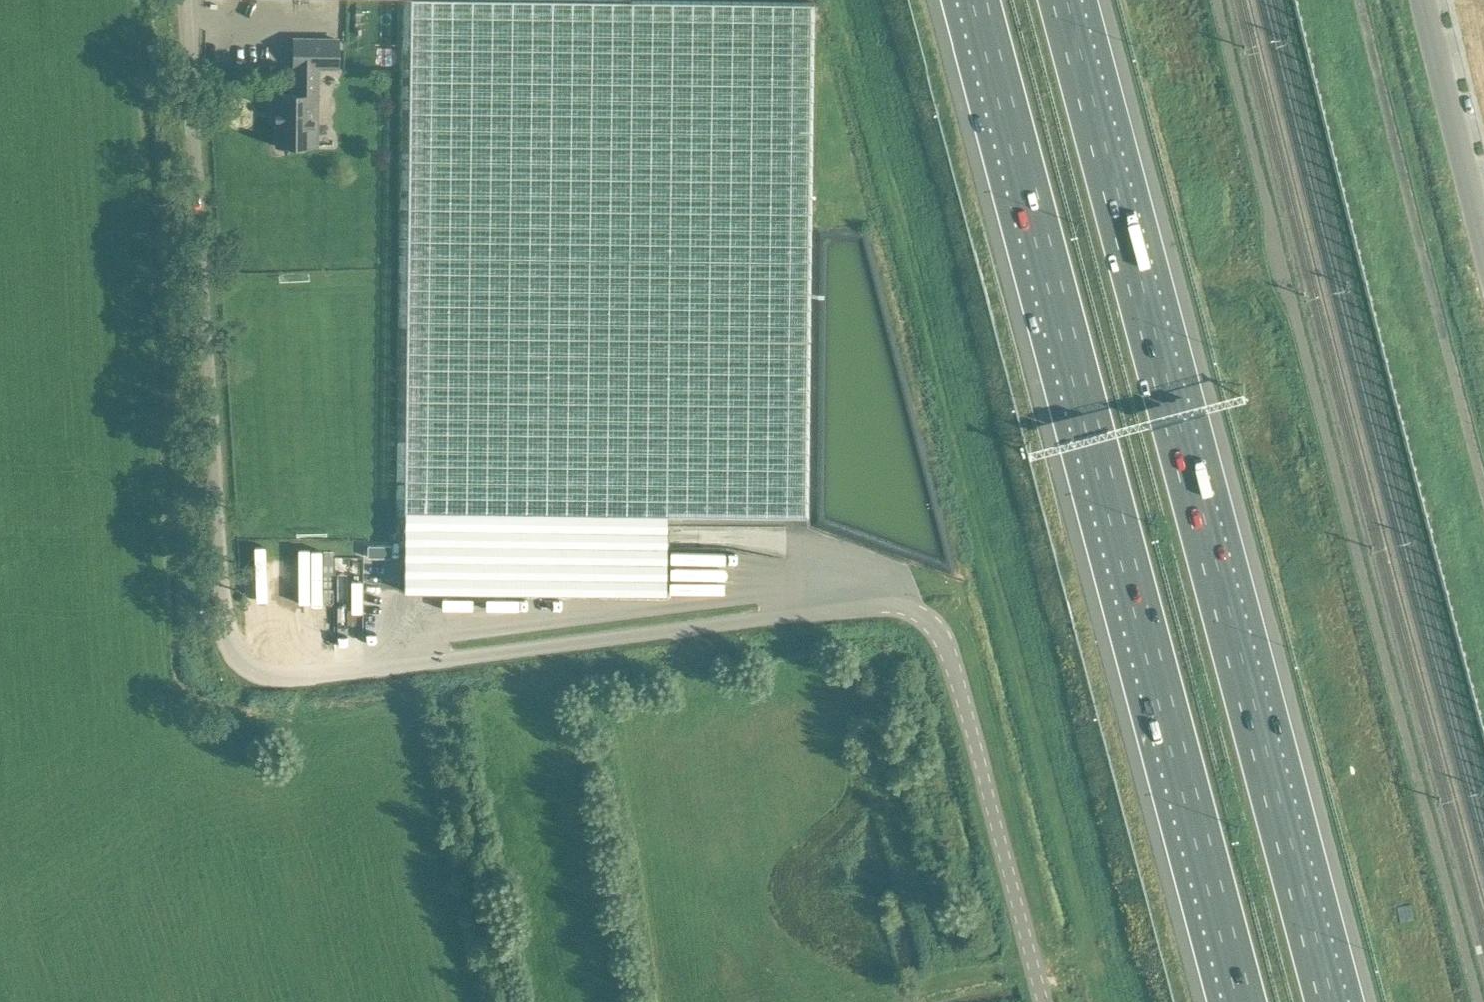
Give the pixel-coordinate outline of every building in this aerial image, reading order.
[(659,0),(410,0),(403,590),(665,593),(667,514),(806,515),(810,228),(812,2),(805,2),(659,0)] [(273,93),(273,111),(277,111),(277,144),(283,144),(283,148),(302,148),(302,144),(311,145),(311,116),(316,116),(316,65),(337,66),(338,39),(293,39),(293,65),(295,65),(295,93),(273,93)]
